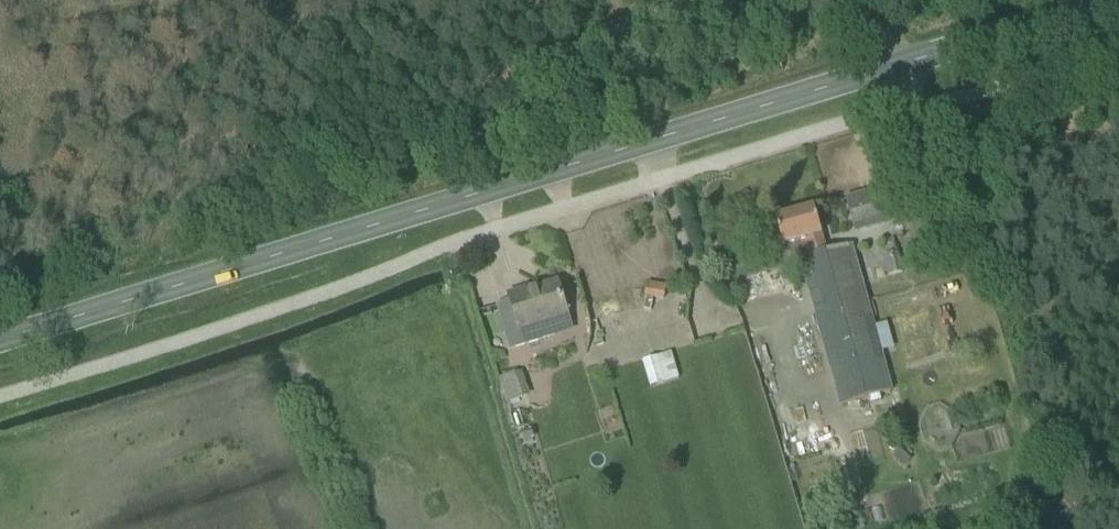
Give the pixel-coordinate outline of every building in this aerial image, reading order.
[(900,219),(891,187),(848,198),(857,231),(900,219)] [(783,244),(802,239),(804,238),(809,255),(799,258),(810,297),(820,294),(824,310),(815,312),(831,373),(846,368),(850,381),(835,386),(840,406),(891,391),(853,245),(827,252),(815,208),(776,218),(783,244)] [(899,252),(883,255),(888,275),(904,272),(899,252)] [(567,316),(563,304),(576,300),(570,280),(557,284),(557,283),(525,293),(525,291),(510,295),(516,316),(520,329),(567,316)] [(642,281),(641,297),(662,298),(662,282),(642,281)] [(474,291),(478,305),(504,298),(499,283),(474,291)] [(646,387),(677,379),(670,350),(639,358),(646,387)] [(503,400),(527,395),(522,370),(498,375),(503,400)] [(532,430),(521,433),(523,441),(534,438),(532,430)]
